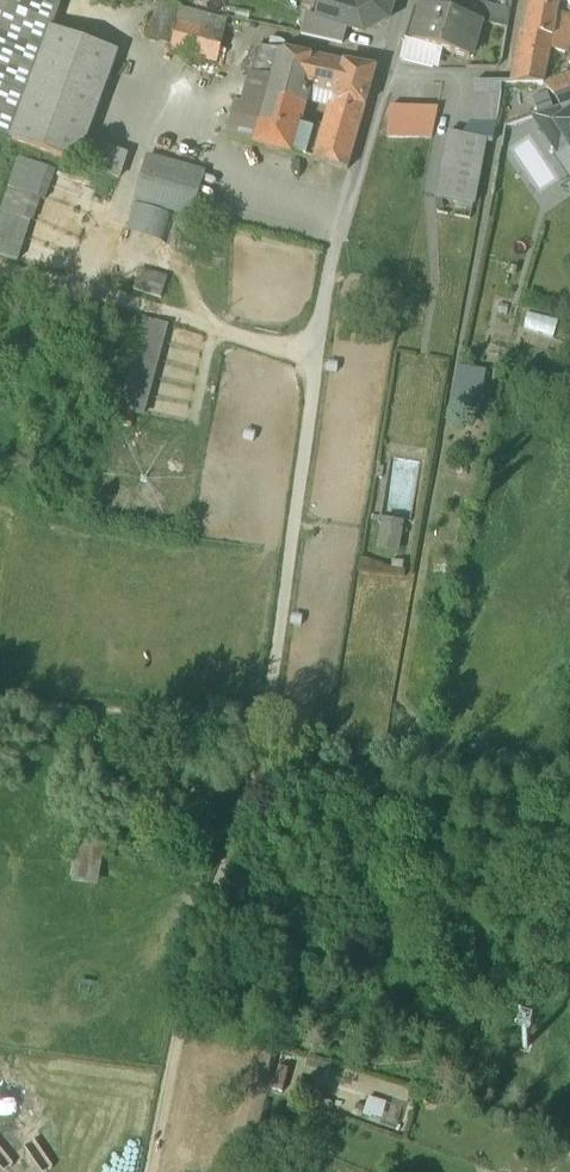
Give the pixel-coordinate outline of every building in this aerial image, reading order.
[(10,142),(50,30),(61,0),(0,0),(0,138),(10,142)] [(167,0),(161,0),(148,40),(172,46),(171,51),(218,65),(227,22),(192,14),(167,0)] [(353,1),(348,0),(326,0),(321,19),(320,22),(348,30),(363,34),(388,20),(393,0),(355,0),(353,1)] [(462,0),(457,0),(453,15),(481,23),(485,6),(462,0)] [(531,29),(531,37),(552,40),(557,14),(560,0),(535,0),(531,29)] [(557,14),(566,15),(569,13),(569,0),(560,0),(557,14)] [(453,15),(424,6),(414,42),(443,51),(471,59),(481,23),(453,15)] [(557,14),(552,40),(548,64),(553,65),(556,51),(565,53),(569,27),(569,16),(566,15),(557,14)] [(348,30),(320,22),(321,19),(306,15),(300,35),(343,45),(348,30)] [(552,40),(531,37),(531,29),(527,29),(516,86),(544,86),(548,64),(552,40)] [(50,30),(10,142),(77,166),(85,144),(117,54),(50,30)] [(438,70),(443,51),(414,42),(404,40),(399,59),(438,70)] [(280,53),(259,49),(253,72),(242,93),(234,123),(236,142),(253,147),(280,53)] [(280,53),(253,147),(291,157),(302,122),(304,116),(311,91),(301,89),(312,59),(280,53)] [(355,67),(312,59),(301,89),(311,91),(338,96),(337,102),(366,107),(377,69),(355,65),(355,67)] [(544,86),(556,98),(569,92),(569,74),(544,86)] [(502,84),(474,84),(471,137),(449,133),(433,201),(474,209),(492,143),(496,126),(502,84)] [(556,98),(559,108),(533,116),(545,134),(558,153),(569,146),(569,92),(556,98)] [(337,102),(334,118),(327,122),(314,163),(347,171),(366,107),(337,102)] [(438,109),(390,108),(389,138),(432,140),(438,109)] [(126,158),(85,144),(77,166),(118,180),(126,158)] [(203,175),(148,159),(136,201),(191,217),(203,175)] [(45,172),(16,162),(0,212),(0,255),(16,261),(45,172)] [(125,232),(166,243),(174,217),(132,205),(125,232)] [(536,288),(526,286),(523,299),(533,301),(536,288)] [(167,327),(142,319),(120,410),(143,416),(167,327)] [(480,403),(484,369),(457,366),(454,401),(480,403)] [(396,554),(403,522),(380,517),(374,550),(396,554)] [(95,883),(102,846),(78,841),(71,878),(95,883)]
